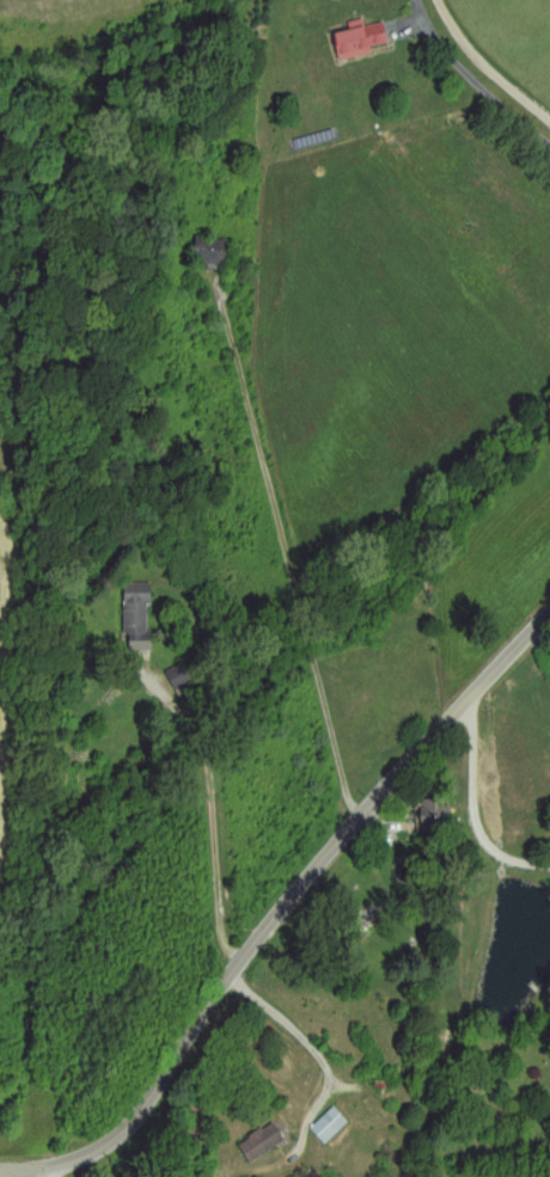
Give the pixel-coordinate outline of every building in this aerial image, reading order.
[(341,56),(391,44),(386,23),(368,27),(367,20),(353,24),(354,30),(336,34),(341,56)] [(195,265),(231,270),(235,242),(199,237),(195,265)] [(154,584),(128,584),(128,652),(154,652),(154,584)] [(450,801),(422,801),(422,831),(450,831),(450,801)] [(455,1029),(443,1029),(443,1050),(455,1050),(455,1029)] [(313,1129),(329,1144),(352,1121),(337,1105),(313,1129)] [(241,1143),(252,1162),(288,1141),(277,1122),(241,1143)]
